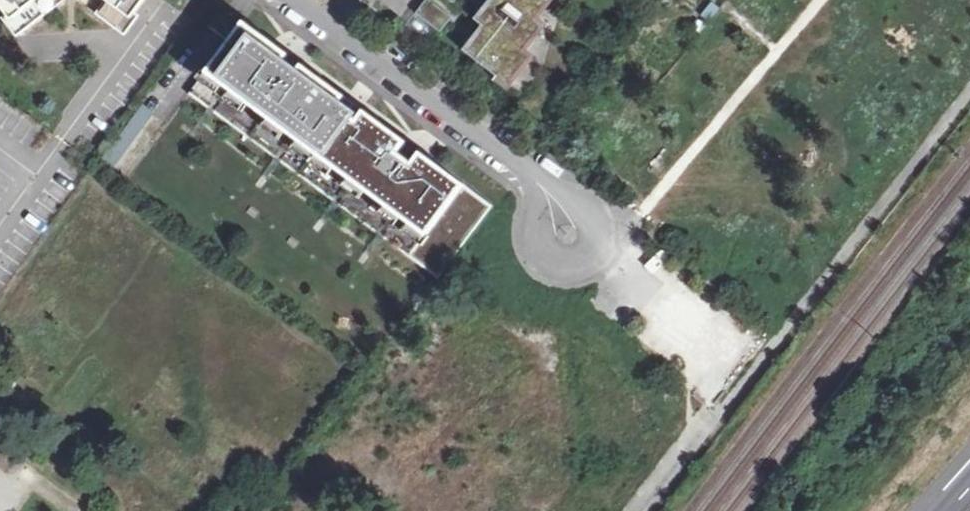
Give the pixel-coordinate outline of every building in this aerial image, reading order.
[(22,32),(63,0),(0,0),(0,5),(22,32)] [(121,32),(144,0),(79,0),(121,32)] [(416,13),(441,33),(453,18),(430,0),(427,0),(416,13)] [(508,84),(529,57),(521,51),(540,26),(532,20),(548,0),(489,0),(474,19),(483,25),(464,50),(508,84)] [(720,9),(712,2),(702,15),(709,22),(720,9)] [(492,207),(245,22),(188,96),(439,280),(492,207)]
